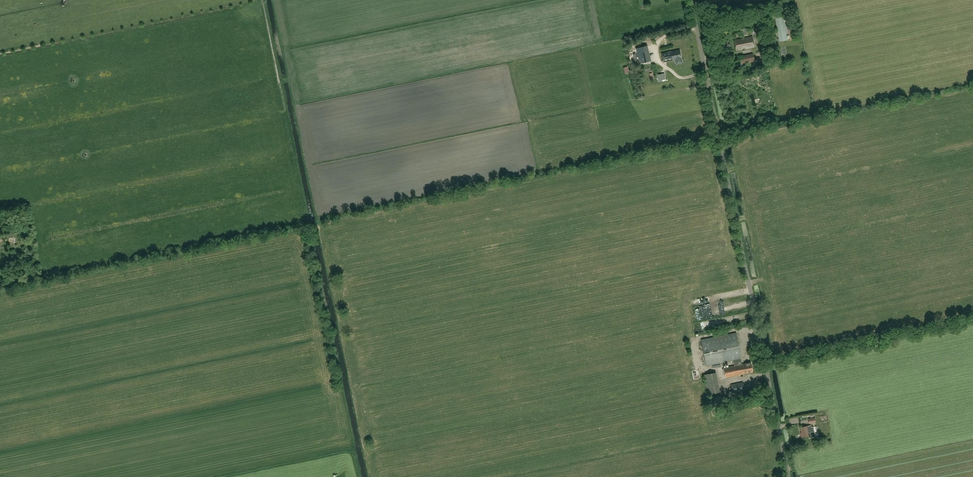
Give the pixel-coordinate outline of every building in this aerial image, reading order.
[(783,15),(775,16),(779,41),(787,39),(783,15)] [(736,50),(742,49),(742,48),(746,48),(754,47),(752,37),(734,40),(736,50)] [(671,51),(662,53),(663,62),(673,60),(671,51)] [(753,53),(739,56),(741,63),(755,61),(753,53)] [(648,54),(639,56),(640,63),(650,61),(648,54)] [(18,244),(16,236),(0,239),(0,247),(18,244)] [(741,358),(736,333),(701,340),(706,365),(733,360),(734,365),(724,367),(726,377),(752,372),(752,370),(751,364),(750,362),(742,364),(741,358)] [(743,382),(731,384),(733,392),(745,390),(743,382)] [(800,427),(801,432),(801,433),(802,438),(809,436),(809,438),(815,437),(813,427),(811,427),(811,426),(808,426),(807,426),(800,427)]
